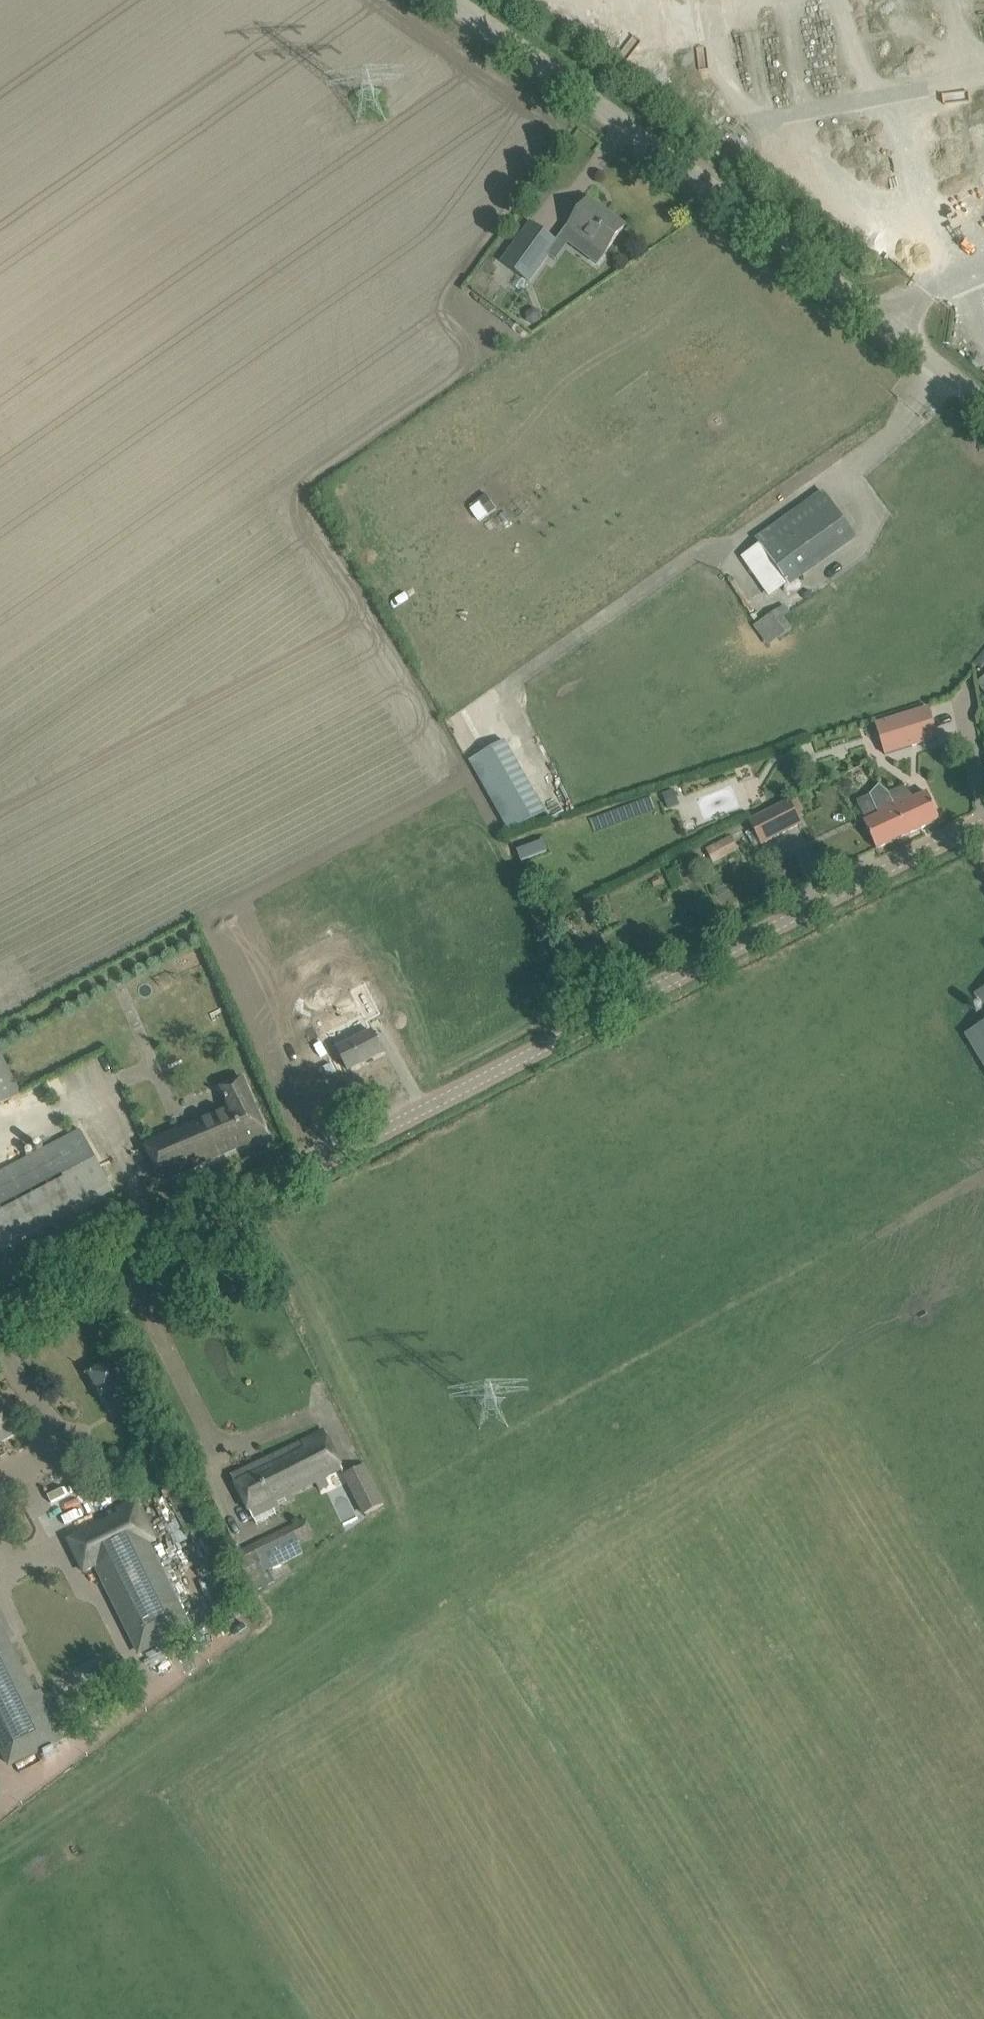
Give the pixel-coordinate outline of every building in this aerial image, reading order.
[(589,199),(577,215),(569,226),(593,243),(584,255),(597,264),(605,253),(606,253),(625,226),(589,199)] [(500,264),(529,284),(558,243),(530,222),(500,264)] [(758,542),(743,553),(771,594),(787,582),(854,535),(823,492),(756,539),(758,542)] [(779,610),(758,624),(766,636),(773,630),(775,633),(800,616),(795,609),(784,616),(779,610)] [(929,708),(876,725),(885,755),(939,738),(929,708)] [(470,754),(504,831),(540,815),(506,738),(470,754)] [(927,792),(914,798),(907,784),(889,792),(889,793),(880,784),(871,795),(879,814),(865,821),(869,831),(877,849),(908,835),(940,820),(932,802),(927,792)] [(675,790),(663,795),(668,808),(680,804),(675,790)] [(790,800),(750,820),(762,844),(803,824),(790,800)] [(732,849),(724,833),(705,842),(707,847),(706,848),(712,860),(732,849)] [(516,848),(519,861),(546,855),(543,841),(516,848)] [(352,994),(366,1020),(380,1013),(365,982),(354,961),(340,969),(352,994)] [(974,994),(983,1009),(983,988),(974,994)] [(348,1070),(383,1053),(372,1031),(357,1040),(350,1027),(342,1031),(335,1017),(321,1025),(329,1041),(333,1039),(339,1052),(348,1070)] [(966,1034),(983,1064),(983,1023),(966,1034)] [(23,1095),(0,1050),(0,1107),(23,1095)] [(146,1145),(161,1181),(267,1136),(243,1079),(221,1088),(230,1109),(146,1145)] [(112,1191),(80,1129),(0,1170),(0,1250),(112,1191)] [(92,1375),(112,1411),(133,1399),(113,1363),(92,1375)] [(2,1398),(0,1399),(0,1443),(17,1434),(15,1430),(18,1428),(2,1398)] [(343,1472),(332,1449),(323,1431),(231,1476),(253,1520),(292,1500),(291,1497),(343,1472)] [(364,1516),(386,1504),(365,1464),(343,1476),(364,1516)] [(76,1468),(22,1503),(46,1541),(101,1506),(76,1468)] [(69,1541),(85,1573),(97,1567),(140,1653),(190,1628),(147,1542),(156,1537),(138,1500),(117,1510),(120,1515),(69,1541)] [(237,1553),(256,1593),(276,1584),(270,1572),(305,1555),(299,1543),(315,1535),(307,1519),(237,1553)] [(0,1626),(0,1745),(10,1765),(64,1739),(41,1692),(34,1695),(0,1626)]
